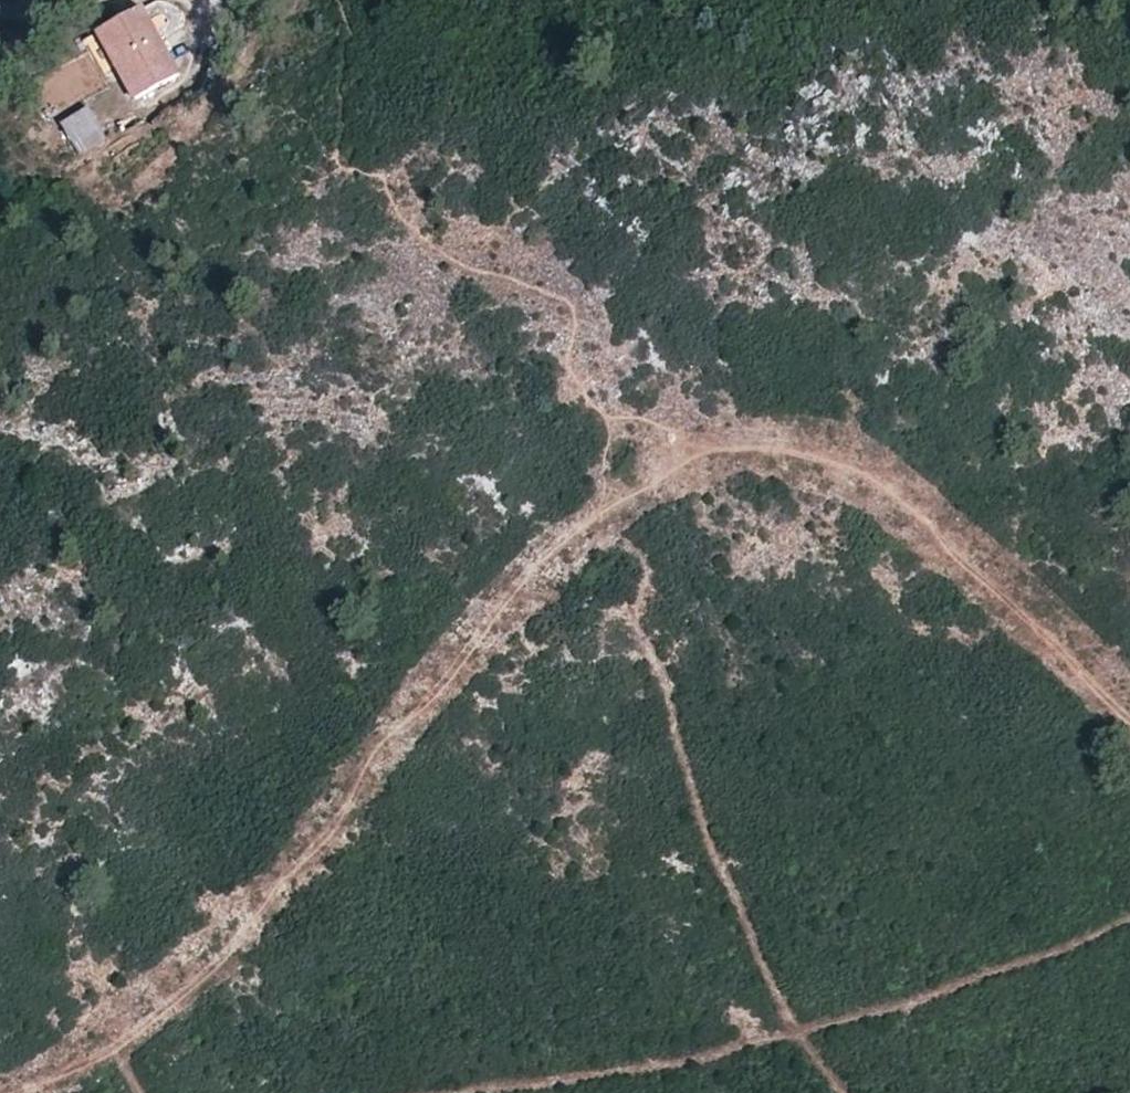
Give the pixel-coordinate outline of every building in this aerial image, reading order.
[(142,11),(98,35),(134,97),(177,73),(142,11)] [(87,109),(61,126),(73,145),(99,129),(87,109)]
